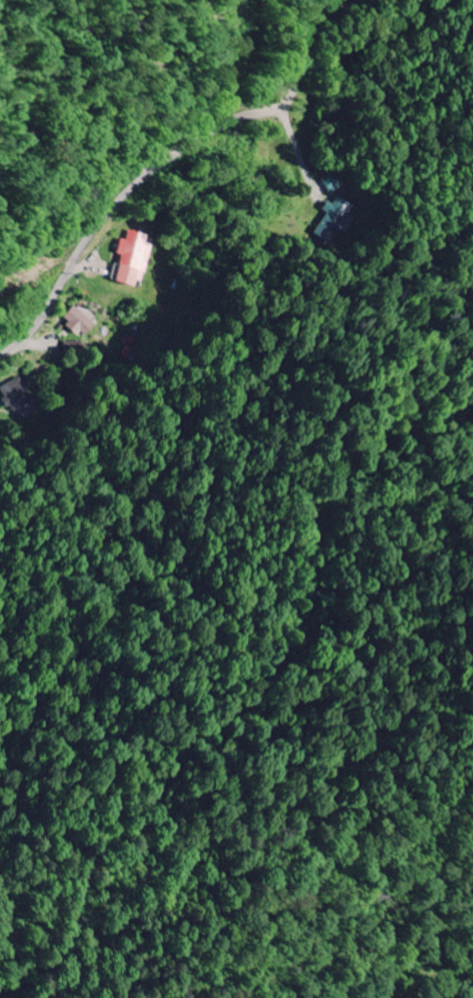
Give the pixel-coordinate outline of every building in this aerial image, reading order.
[(326,194),(337,190),(332,177),(320,181),(326,194)] [(323,213),(314,236),(334,244),(350,203),(335,198),(332,205),(322,201),(318,211),(323,213)] [(148,246),(142,244),(145,237),(126,231),(123,241),(118,240),(113,255),(116,256),(108,282),(125,287),(127,281),(136,284),(148,246)] [(62,326),(82,340),(94,322),(74,308),(62,326)] [(3,399),(0,400),(0,402),(5,413),(30,402),(21,378),(0,387),(0,393),(3,399)]
